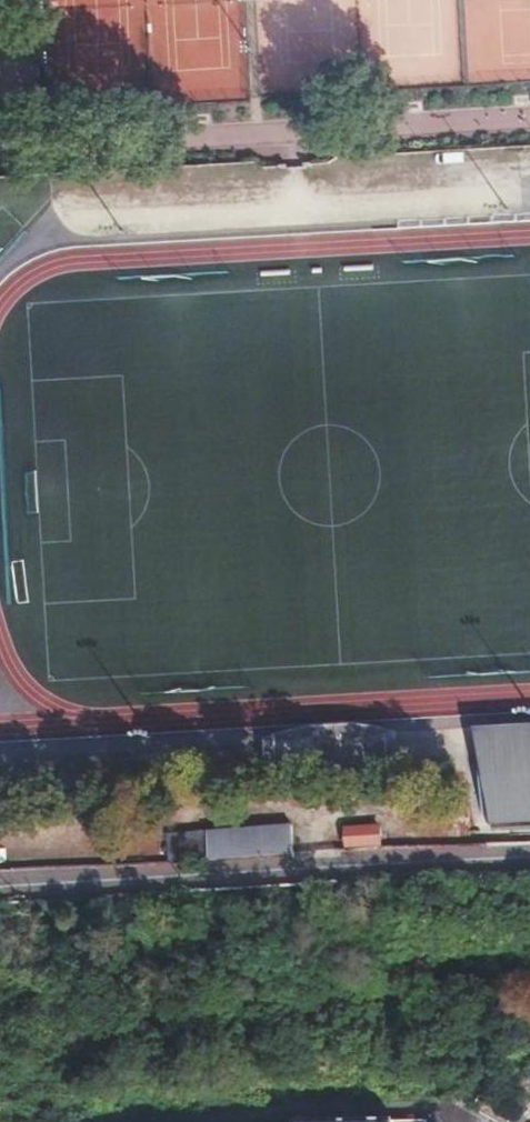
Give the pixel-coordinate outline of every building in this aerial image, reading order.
[(472,727),(475,813),(485,813),(486,827),(529,825),(529,724),(472,727)] [(296,855),(293,828),(188,834),(189,862),(296,855)] [(377,846),(376,829),(344,831),(345,847),(377,846)] [(515,1116),(482,1096),(472,1114),(485,1121),(512,1121),(515,1116)]
